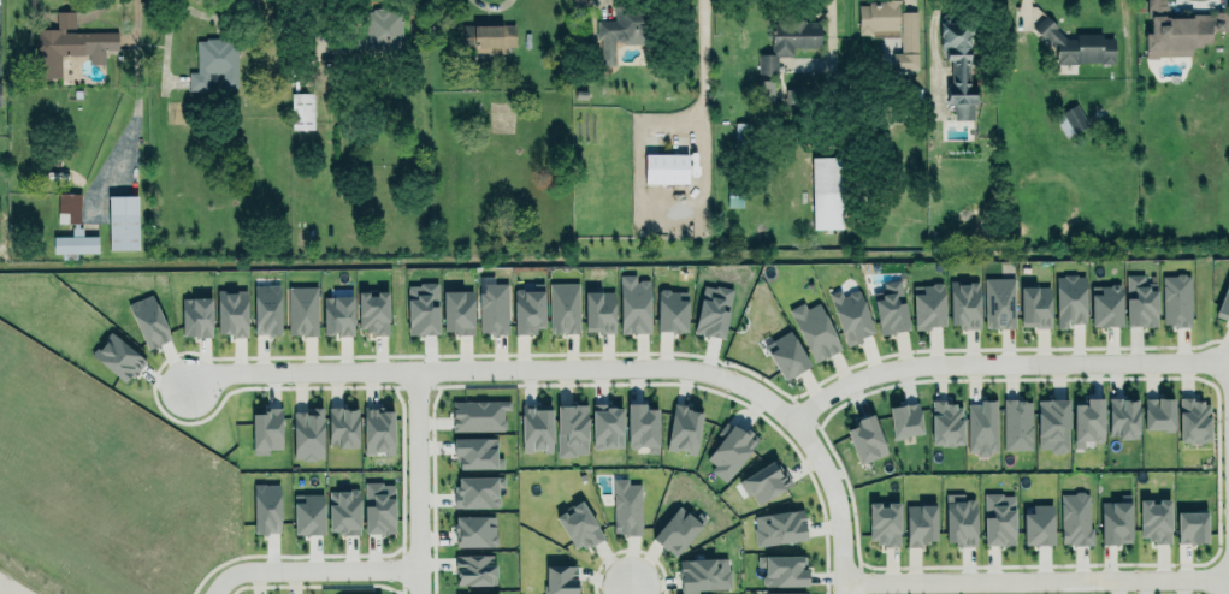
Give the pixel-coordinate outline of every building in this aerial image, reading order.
[(869,4),(869,0),(885,0),(899,0),(899,36),(870,36),(870,34),(859,34),(859,4),(869,4)] [(1213,10),(1228,10),(1228,30),(1212,30),(1212,41),(1204,41),(1204,44),(1192,44),(1192,53),(1159,54),(1159,57),(1147,57),(1147,46),(1146,46),(1146,31),(1152,31),(1152,14),(1148,14),(1148,0),(1166,0),(1166,2),(1169,2),(1170,14),(1187,14),(1187,12),(1213,12),(1213,10)] [(644,44),(645,8),(614,7),(614,21),(599,21),(598,66),(613,66),(613,43),(644,44)] [(364,9),(364,49),(401,50),(401,9),(364,9)] [(902,11),(902,52),(893,52),(893,69),(918,69),(917,11),(902,11)] [(74,32),(75,12),(56,12),(56,29),(34,29),(33,78),(60,78),(61,55),(88,55),(88,64),(104,64),(105,50),(117,50),(117,32),(74,32)] [(772,24),(772,53),(758,53),(758,73),(778,73),(778,55),(793,55),(793,47),(821,47),(821,20),(805,20),(805,18),(792,18),(792,23),(772,24)] [(1114,63),(1114,36),(1060,35),(1060,21),(1035,21),(1035,40),(1056,40),(1056,63),(1114,63)] [(953,120),(972,120),(970,22),(945,22),(946,105),(953,105),(953,120)] [(515,46),(514,24),(463,25),(464,53),(505,52),(505,46),(515,46)] [(237,89),(236,38),(196,39),(196,72),(188,72),(188,91),(209,90),(208,74),(222,73),(222,89),(237,89)] [(773,102),(773,80),(756,80),(756,102),(773,102)] [(291,93),(291,129),(313,129),(313,93),(291,93)] [(1065,138),(1088,125),(1076,104),(1054,116),(1065,138)] [(687,154),(643,154),(643,183),(687,183),(687,154)] [(842,228),(841,157),(811,158),(812,229),(842,228)] [(79,223),(80,194),(58,193),(57,222),(79,223)] [(107,196),(108,250),(137,250),(137,195),(107,196)] [(98,253),(97,236),(82,236),(82,228),(71,228),(71,236),(53,236),(53,254),(98,253)] [(1160,274),(1174,274),(1176,272),(1182,271),(1184,274),(1190,273),(1192,315),(1189,317),(1189,325),(1183,325),(1183,322),(1180,322),(1180,325),(1169,325),(1169,321),(1162,321),(1160,274)] [(1212,315),(1228,321),(1228,272),(1212,315)] [(650,333),(650,280),(635,280),(635,274),(619,275),(620,333),(650,333)] [(983,275),(1014,277),(1014,326),(983,325),(983,275)] [(1067,328),(1067,323),(1085,323),(1084,275),(1054,276),(1055,328),(1067,328)] [(1125,326),(1156,327),(1156,275),(1126,275),(1125,326)] [(949,279),(976,280),(976,327),(959,326),(959,317),(949,317),(949,279)] [(408,331),(407,285),(418,285),(418,281),(435,280),(436,329),(408,331)] [(880,331),(905,327),(898,280),(882,283),(884,290),(880,290),(881,295),(874,296),(880,331)] [(485,283),(504,283),(506,332),(502,332),(502,329),(496,329),(496,333),(491,333),(485,328),(479,328),(479,292),(485,292),(485,283)] [(578,283),(549,283),(549,334),(579,333),(578,283)] [(702,283),(692,331),(721,339),(732,287),(715,284),(715,286),(702,283)] [(1115,283),(1091,284),(1091,321),(1103,321),(1103,319),(1112,319),(1112,321),(1121,321),(1121,289),(1115,289),(1115,283)] [(253,285),(254,335),(281,335),(280,284),(253,285)] [(513,289),(514,332),(544,332),(543,284),(530,284),(530,289),(513,289)] [(912,285),(944,284),(945,325),(914,326),(912,285)] [(838,286),(826,291),(844,344),(862,337),(859,332),(869,328),(856,290),(841,296),(838,286)] [(1020,328),(1051,327),(1050,286),(1019,287),(1020,328)] [(316,336),(317,287),(288,287),(287,336),(316,336)] [(585,287),(585,329),(597,329),(597,332),(613,332),(613,291),(601,291),(601,287),(585,287)] [(246,290),(216,291),(217,336),(247,335),(246,290)] [(657,290),(656,331),(686,332),(687,291),(657,290)] [(357,292),(358,333),(389,333),(388,293),(367,293),(367,291),(357,292)] [(443,291),(442,333),(473,334),(473,291),(443,291)] [(350,292),(351,333),(337,333),(337,328),(323,328),(321,293),(350,292)] [(170,340),(151,294),(126,305),(146,350),(170,340)] [(181,298),(181,337),(211,337),(210,298),(181,298)] [(814,358),(787,308),(802,299),(806,308),(816,302),(839,344),(814,358)] [(788,328),(770,339),(774,344),(767,348),(784,374),(788,370),(790,373),(809,362),(788,328)] [(145,362),(111,331),(91,354),(125,384),(145,362)] [(965,402),(977,402),(977,396),(994,396),(995,450),(989,450),(989,453),(973,455),(973,450),(965,450),(965,402)] [(930,398),(930,440),(961,440),(962,415),(959,415),(961,405),(955,405),(955,400),(945,400),(945,398),(930,398)] [(1103,441),(1103,398),(1086,398),(1086,404),(1072,404),(1072,448),(1083,448),(1083,441),(1103,441)] [(1138,438),(1138,399),(1108,398),(1108,438),(1138,438)] [(1173,430),(1174,399),(1143,398),(1143,430),(1173,430)] [(1178,442),(1209,443),(1210,400),(1179,399),(1178,442)] [(664,447),(674,400),(703,406),(695,453),(685,451),(686,446),(678,445),(676,450),(664,447)] [(1031,450),(1031,400),(1003,400),(1003,449),(1031,450)] [(1037,400),(1036,451),(1067,451),(1068,400),(1037,400)] [(452,431),(504,431),(504,411),(511,410),(510,401),(452,402),(452,431)] [(657,409),(644,409),(644,403),(626,403),(627,447),(658,447),(657,409)] [(521,404),(521,451),(551,452),(551,405),(521,404)] [(892,438),(922,435),(918,404),(889,407),(892,438)] [(587,456),(586,405),(556,405),(556,456),(587,456)] [(623,448),(622,405),(591,406),(592,449),(623,448)] [(251,414),(251,454),(269,454),(269,449),(282,449),(281,407),(263,408),(263,414),(251,414)] [(359,447),(358,408),(328,408),(328,447),(359,447)] [(322,409),(292,410),(293,460),(323,459),(322,409)] [(393,409),(363,409),(363,455),(394,454),(393,409)] [(845,430),(859,464),(887,453),(871,414),(854,420),(856,426),(845,430)] [(723,482),(758,436),(750,430),(732,421),(704,458),(711,463),(705,471),(723,482)] [(453,434),(453,451),(457,451),(459,465),(491,465),(495,463),(494,435),(489,434),(453,434)] [(753,505),(791,487),(778,459),(739,478),(753,505)] [(612,535),(641,534),(640,484),(627,484),(627,475),(611,475),(612,535)] [(504,477),(455,477),(454,507),(498,508),(498,488),(503,488),(504,477)] [(252,482),(278,482),(279,531),(253,531),(252,482)] [(394,534),(394,483),(363,483),(364,534),(394,534)] [(358,534),(359,491),(329,490),(328,534),(358,534)] [(982,491),(1001,491),(1001,493),(1011,493),(1014,540),(983,540),(983,512),(982,491)] [(1061,545),(1091,544),(1090,493),(1060,493),(1061,545)] [(323,535),(322,494),(292,495),(293,535),(323,535)] [(976,545),(975,499),(964,499),(964,494),(945,494),(945,545),(976,545)] [(1157,495),(1169,495),(1170,525),(1169,525),(1170,541),(1152,541),(1152,536),(1146,536),(1146,534),(1140,534),(1139,495),(1150,495),(1150,499),(1157,499),(1157,495)] [(867,498),(898,498),(898,541),(868,542),(867,498)] [(603,536),(581,501),(555,517),(576,552),(603,536)] [(652,534),(675,553),(702,519),(680,501),(652,534)] [(1101,544),(1131,543),(1130,502),(1100,502),(1101,544)] [(906,544),(936,544),(936,503),(905,504),(906,544)] [(1054,545),(1053,505),(1031,505),(1031,513),(1022,513),(1023,545),(1054,545)] [(756,546),(806,540),(802,509),(752,516),(756,546)] [(1207,543),(1206,512),(1176,512),(1177,543),(1207,543)] [(495,516),(454,517),(454,547),(496,546),(495,516)] [(494,585),(494,555),(455,555),(456,585),(494,585)] [(806,555),(757,556),(757,567),(762,566),(763,587),(806,586),(806,555)] [(679,591),(729,590),(729,559),(678,560),(679,591)] [(545,565),(545,593),(576,593),(576,566),(545,565)]
